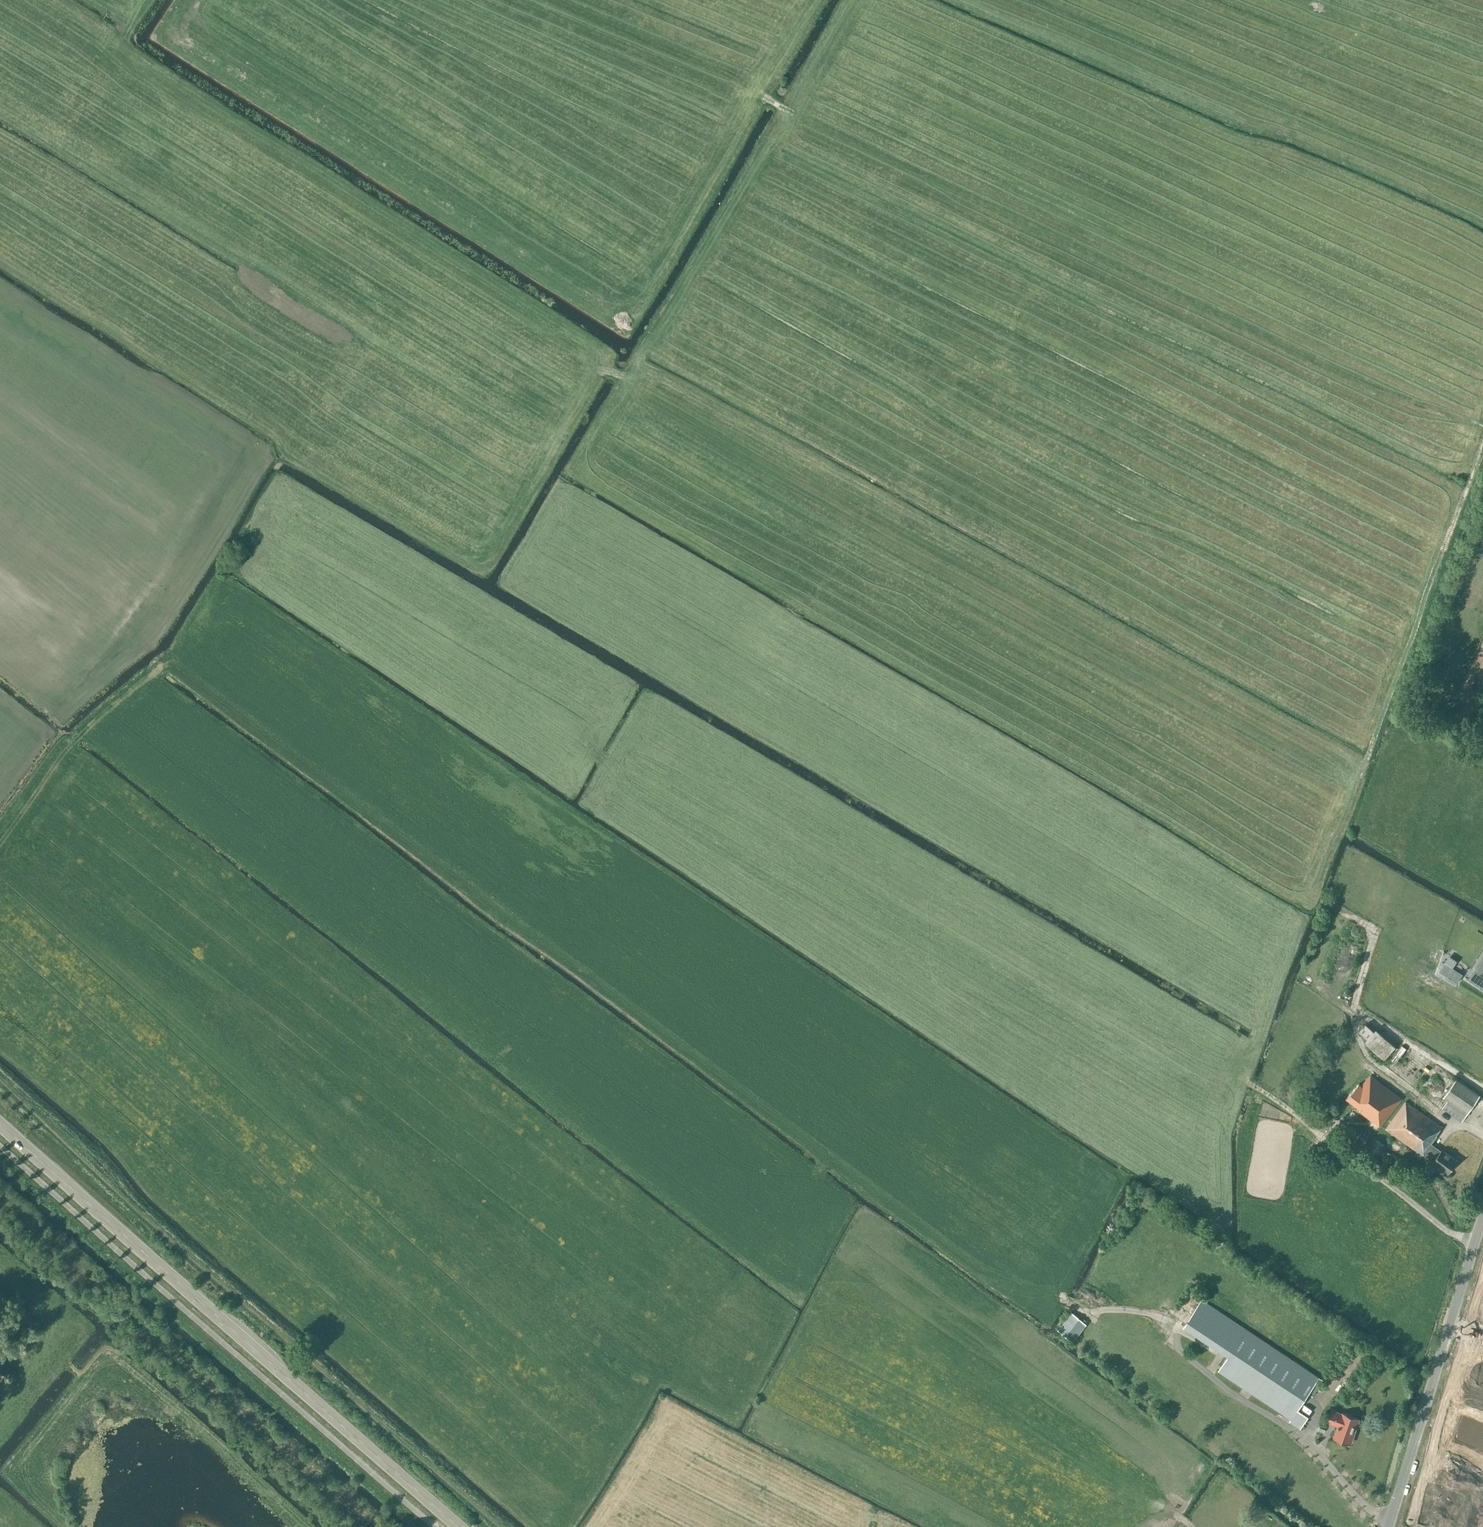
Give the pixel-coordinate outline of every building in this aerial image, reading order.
[(1349,950),(1346,959),(1356,962),(1358,953),(1349,950)] [(1480,972),(1475,969),(1469,979),(1468,978),(1468,979),(1482,989),(1482,968),(1480,972)] [(1396,1047),(1376,1029),(1374,1031),(1365,1024),(1359,1031),(1367,1039),(1365,1041),(1384,1059),(1396,1047)] [(1401,1098),(1369,1075),(1362,1085),(1359,1083),(1347,1099),(1360,1108),(1358,1111),(1380,1127),(1401,1098)] [(1443,1108),(1462,1121),(1480,1095),(1456,1079),(1444,1097),(1448,1100),(1443,1108)] [(1441,1150),(1431,1143),(1437,1135),(1436,1134),(1442,1127),(1407,1102),(1387,1129),(1448,1173),(1457,1160),(1442,1149),(1441,1150)] [(1329,1109),(1323,1116),(1331,1123),(1337,1116),(1329,1109)] [(1301,1428),(1308,1416),(1298,1409),(1319,1378),(1201,1299),(1184,1326),(1228,1356),(1218,1371),(1291,1419),(1290,1421),(1301,1428)] [(1075,1343),(1088,1324),(1071,1311),(1059,1330),(1075,1343)] [(1350,1443),(1359,1418),(1332,1409),(1328,1421),(1337,1425),(1333,1436),(1350,1443)]
